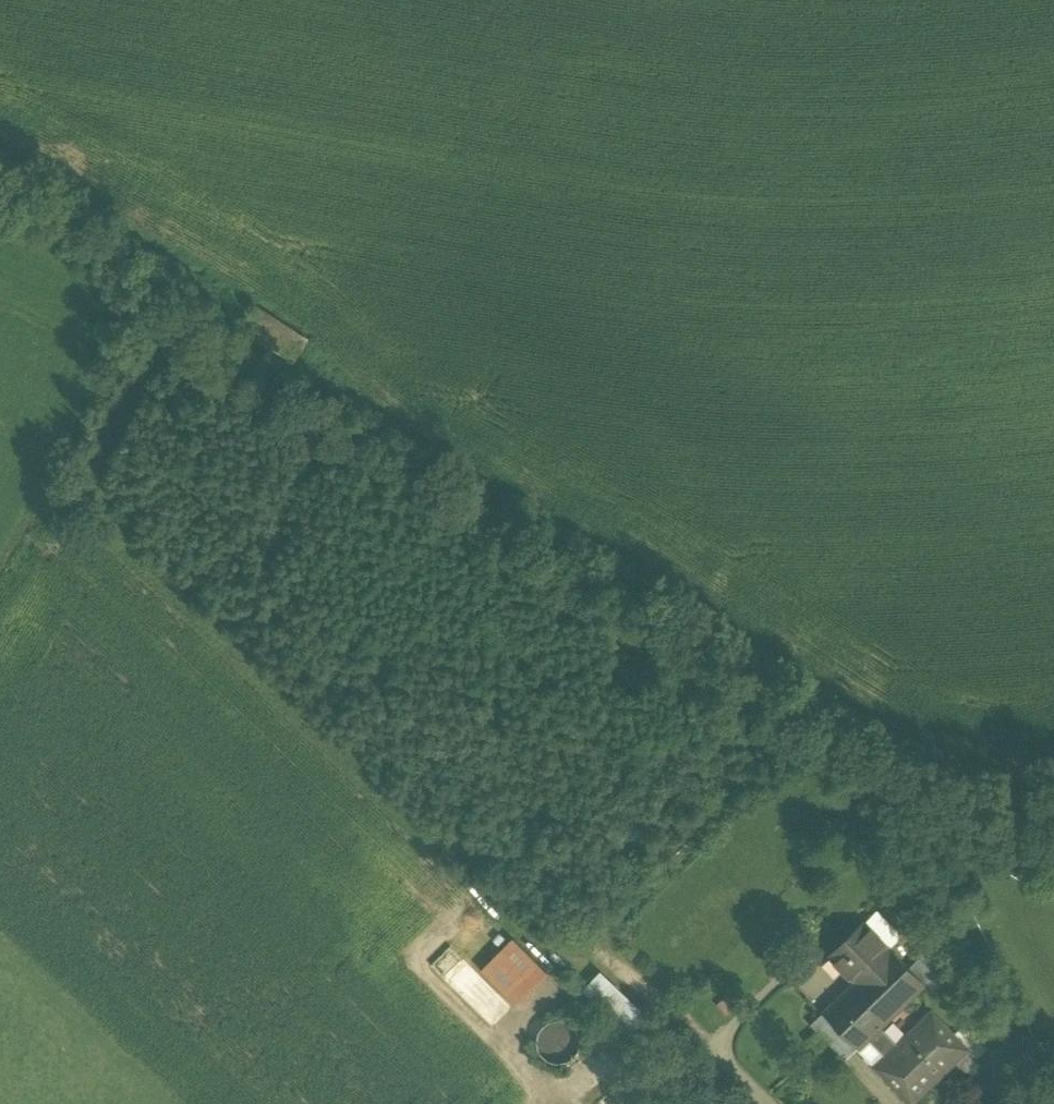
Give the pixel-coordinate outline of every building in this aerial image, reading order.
[(823,1012),(859,1048),(868,1039),(881,1026),(944,964),(928,948),(909,967),(864,921),(830,956),(855,981),(823,1012)] [(527,1006),(559,971),(520,936),(488,971),(527,1006)] [(454,946),(434,965),(449,981),(469,962),(454,946)] [(543,1021),(540,1025),(538,1029),(536,1034),(536,1040),(537,1045),(539,1050),(542,1054),(546,1058),(550,1060),(555,1062),(560,1063),(566,1063),(571,1061),(575,1059),(579,1055),(582,1051),(585,1046),(586,1041),(586,1036),(585,1031),(583,1026),(580,1022),(577,1018),(572,1015),(567,1014),(562,1013),(557,1013),(552,1015),(547,1017),(543,1021)] [(881,1026),(868,1039),(886,1057),(876,1067),(911,1103),(966,1049),(931,1013),(899,1044),(881,1026)]
